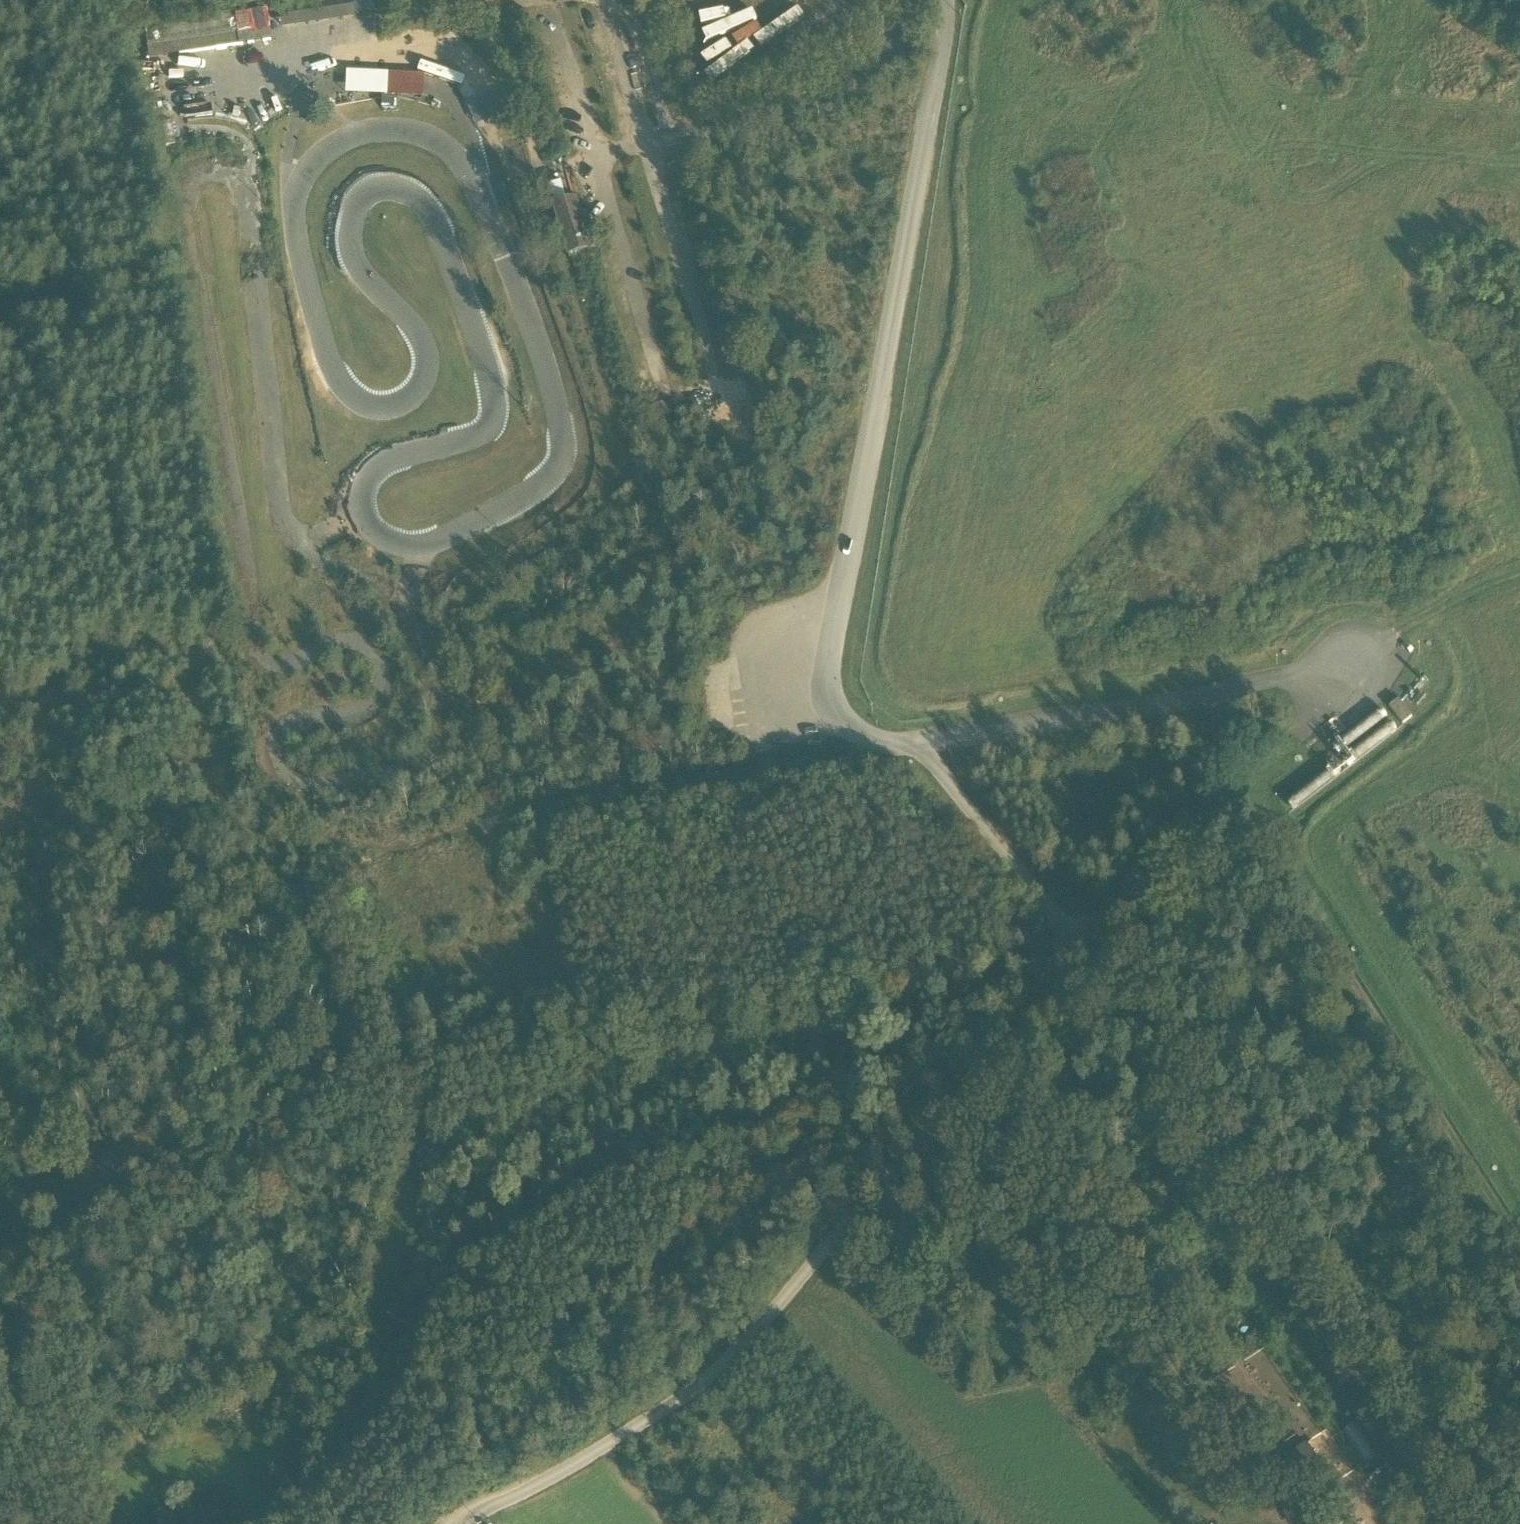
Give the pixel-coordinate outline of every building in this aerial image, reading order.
[(353,0),(331,0),(326,1),(279,7),(282,28),(356,18),(353,0)] [(267,11),(236,16),(239,33),(270,29),(267,11)] [(235,13),(143,27),(146,47),(177,42),(239,33),(236,16),(235,16),(235,13)] [(747,59),(770,44),(760,28),(737,43),(747,59)] [(272,40),(270,29),(239,33),(241,45),(272,40)] [(239,33),(177,42),(179,54),(241,45),(239,33)] [(177,42),(146,47),(148,59),(179,54),(177,42)] [(388,97),(389,74),(347,72),(346,95),(388,97)] [(389,74),(388,97),(424,100),(425,76),(389,74)] [(523,113),(517,95),(484,105),(489,120),(489,123),(523,113)] [(379,110),(396,111),(397,99),(379,98),(379,110)] [(477,126),(489,120),(479,104),(468,109),(477,126)] [(554,207),(569,260),(588,255),(597,252),(592,238),(587,239),(576,202),(554,207)] [(1347,1428),(1361,1463),(1372,1458),(1358,1424),(1347,1428)] [(1285,1459),(1301,1483),(1323,1468),(1307,1444),(1285,1459)] [(1298,1485),(1310,1502),(1332,1487),(1340,1482),(1328,1465),(1323,1468),(1301,1483),(1298,1485)] [(1332,1487),(1310,1502),(1324,1523),(1346,1507),(1332,1487)] [(1413,1507),(1394,1520),(1397,1523),(1409,1523),(1419,1517),(1413,1507)]
